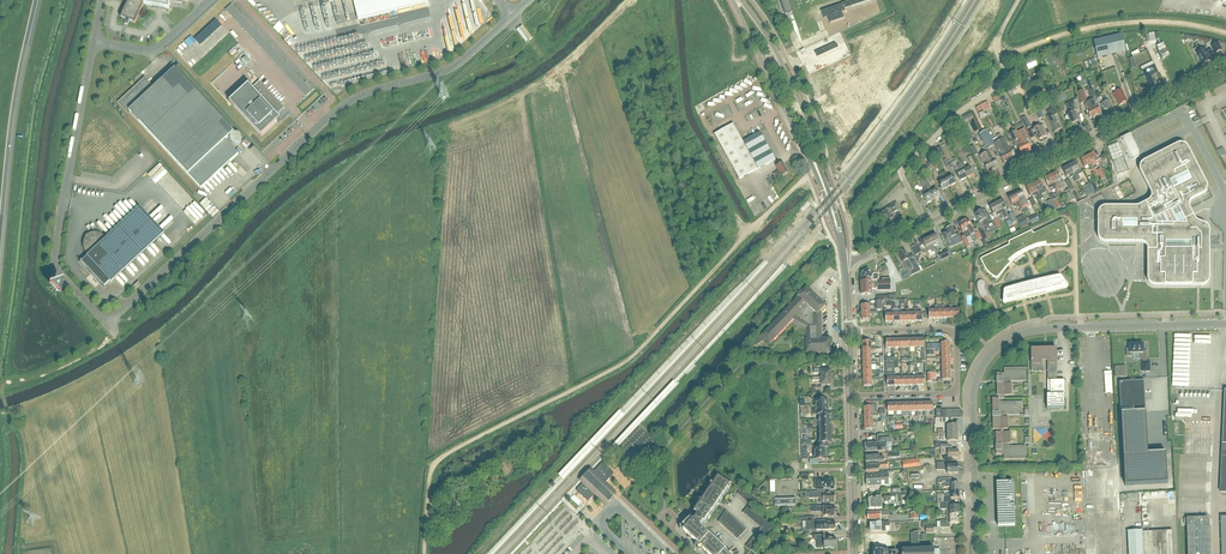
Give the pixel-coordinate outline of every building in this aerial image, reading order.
[(122,19),(136,25),(144,5),(169,10),(171,0),(130,0),(122,19)] [(785,15),(792,13),(788,0),(780,0),(785,15)] [(847,2),(842,4),(842,5),(822,12),(825,19),(828,18),(830,24),(844,20),(841,14),(845,12),(844,10),(870,1),(873,0),(854,0),(847,2)] [(1159,40),(1158,33),(1145,35),(1147,42),(1159,40)] [(1097,59),(1126,52),(1121,35),(1093,42),(1097,59)] [(1211,46),(1215,54),(1223,50),(1219,42),(1211,46)] [(1163,43),(1156,46),(1163,59),(1169,55),(1163,43)] [(838,49),(836,44),(815,53),(817,58),(838,49)] [(1197,53),(1203,65),(1212,61),(1210,57),(1213,55),(1210,49),(1207,51),(1206,49),(1197,53)] [(241,57),(246,65),(251,61),(246,53),(241,57)] [(1186,55),(1177,60),(1183,73),(1192,68),(1190,63),(1190,62),(1189,62),(1188,60),(1188,59),(1188,60),(1186,55)] [(1095,59),(1088,61),(1088,62),(1084,63),(1086,70),(1097,66),(1095,59)] [(1170,66),(1162,70),(1164,74),(1164,75),(1166,79),(1166,78),(1169,82),(1177,78),(1175,74),(1176,73),(1174,69),(1173,70),(1172,67),(1175,66),(1172,61),(1168,63),(1170,66)] [(1154,66),(1150,67),(1142,71),(1153,94),(1159,90),(1152,75),(1157,73),(1154,66)] [(129,113),(130,112),(202,190),(239,155),(226,141),(234,133),(176,70),(153,90),(145,81),(121,104),(129,113)] [(357,84),(378,76),(377,72),(370,75),(370,76),(356,81),(357,84)] [(249,86),(230,104),(262,138),(281,120),(277,116),(285,109),(260,82),(252,89),(249,86)] [(1087,83),(1093,98),(1097,97),(1091,82),(1087,83)] [(1121,90),(1113,94),(1119,106),(1127,102),(1121,90)] [(1087,102),(1083,91),(1077,93),(1080,105),(1087,102)] [(1106,113),(1112,109),(1108,101),(1107,102),(1104,95),(1102,96),(1103,98),(1100,99),(1102,104),(1101,104),(1106,113)] [(1067,115),(1067,116),(1066,116),(1065,117),(1065,118),(1065,119),(1065,120),(1066,120),(1066,121),(1067,121),(1068,121),(1069,121),(1069,120),(1071,125),(1079,121),(1074,110),(1077,109),(1073,101),(1066,105),(1070,114),(1067,115)] [(1096,106),(1094,101),(1090,103),(1096,118),(1101,115),(1097,105),(1096,106)] [(989,102),(982,105),(985,112),(992,108),(989,102)] [(1090,103),(1084,106),(1087,110),(1086,110),(1091,120),(1096,118),(1090,103)] [(1061,130),(1054,116),(1058,114),(1054,106),(1050,108),(1051,110),(1047,112),(1049,116),(1047,117),(1054,133),(1061,130)] [(1038,141),(1047,136),(1042,126),(1041,126),(1040,123),(1026,130),(1030,139),(1036,137),(1038,141)] [(775,160),(760,133),(743,142),(733,124),(714,135),(739,180),(775,160)] [(1016,132),(1026,154),(1031,151),(1027,141),(1025,142),(1023,139),(1028,137),(1024,129),(1016,132)] [(991,148),(995,146),(994,144),(992,141),(987,131),(983,133),(986,139),(988,143),(991,148)] [(1016,132),(1016,131),(1009,134),(1013,142),(1016,141),(1018,146),(1017,146),(1022,156),(1026,154),(1016,132)] [(991,148),(988,143),(986,139),(983,133),(979,135),(982,141),(987,150),(991,148)] [(231,142),(232,143),(232,144),(233,144),(234,145),(235,145),(236,145),(237,145),(238,145),(239,145),(239,144),(240,144),(241,143),(241,142),(242,142),(242,141),(242,140),(242,139),(242,138),(241,137),(241,136),(240,136),(240,135),(239,135),(238,134),(237,134),(236,134),(235,134),(234,135),(233,135),(232,136),(231,137),(231,138),(231,139),(231,140),(231,141),(231,142)] [(1138,151),(1130,134),(1120,139),(1128,157),(1138,151)] [(1007,150),(1003,140),(1000,135),(996,136),(999,142),(1009,162),(1014,160),(1009,150),(1006,152),(1005,151),(1007,150)] [(1004,165),(1009,162),(999,142),(994,144),(995,146),(999,155),(1004,165)] [(1151,195),(1151,196),(1151,198),(1150,199),(1150,200),(1149,201),(1148,202),(1147,202),(1138,207),(1137,207),(1136,207),(1105,207),(1104,208),(1103,208),(1101,209),(1100,209),(1099,210),(1098,212),(1098,213),(1097,214),(1097,215),(1097,235),(1097,237),(1098,238),(1098,239),(1099,240),(1100,241),(1101,242),(1103,243),(1104,243),(1105,243),(1140,243),(1141,244),(1142,244),(1143,244),(1144,245),(1145,246),(1146,247),(1147,248),(1147,249),(1147,250),(1147,279),(1147,280),(1147,281),(1148,283),(1149,284),(1150,285),(1151,285),(1152,286),(1153,286),(1155,287),(1201,287),(1202,286),(1204,286),(1205,285),(1207,284),(1208,283),(1208,282),(1209,280),(1209,279),(1209,232),(1209,231),(1208,229),(1208,228),(1207,227),(1206,226),(1205,225),(1204,225),(1198,222),(1197,222),(1196,221),(1195,220),(1194,219),(1189,209),(1189,208),(1189,207),(1189,205),(1189,204),(1190,203),(1190,202),(1191,201),(1193,200),(1202,195),(1203,195),(1204,194),(1205,193),(1206,192),(1206,190),(1207,189),(1207,187),(1206,186),(1206,185),(1187,149),(1187,148),(1186,147),(1185,146),(1184,145),(1182,145),(1181,144),(1179,144),(1178,145),(1177,145),(1144,162),(1143,163),(1142,163),(1141,164),(1140,165),(1140,166),(1139,168),(1139,169),(1139,170),(1139,171),(1140,173),(1150,193),(1151,194),(1151,195)] [(974,156),(978,154),(974,146),(970,148),(974,156)] [(942,157),(938,148),(931,151),(936,160),(942,157)] [(1221,157),(1225,155),(1225,154),(1223,148),(1218,151),(1221,158),(1221,157)] [(989,152),(984,154),(992,171),(997,169),(993,159),(992,159),(989,152)] [(953,167),(954,170),(957,175),(960,182),(967,178),(960,165),(957,166),(955,162),(952,163),(946,153),(943,154),(949,164),(948,164),(950,168),(953,167)] [(988,173),(992,171),(984,154),(980,156),(983,164),(988,173)] [(1094,154),(1087,157),(1093,167),(1094,167),(1096,169),(1098,168),(1096,165),(1099,164),(1094,154)] [(1092,171),(1096,169),(1094,167),(1093,167),(1087,157),(1081,161),(1084,168),(1088,166),(1090,172),(1092,171)] [(930,171),(931,173),(934,171),(928,159),(925,160),(927,163),(926,164),(929,171),(930,171)] [(963,163),(960,165),(967,178),(974,175),(970,168),(967,170),(963,163)] [(1082,174),(1080,171),(1076,163),(1069,166),(1075,177),(1076,176),(1078,178),(1074,180),(1075,183),(1081,180),(1079,176),(1082,174)] [(783,164),(776,168),(779,172),(773,175),(775,178),(781,175),(782,178),(789,174),(783,164)] [(167,172),(164,169),(163,169),(160,166),(148,177),(155,184),(167,172)] [(1075,177),(1069,166),(1062,170),(1066,177),(1069,176),(1071,179),(1073,178),(1074,180),(1078,178),(1076,176),(1075,177)] [(1100,179),(1101,181),(1106,179),(1101,169),(1097,171),(1096,169),(1092,171),(1095,177),(1096,177),(1098,176),(1100,179)] [(933,178),(931,173),(930,171),(929,171),(925,173),(931,184),(936,181),(934,177),(933,178)] [(942,174),(949,187),(956,184),(953,177),(949,179),(947,176),(948,176),(946,172),(942,174)] [(1051,176),(1055,183),(1056,186),(1058,185),(1059,188),(1056,189),(1057,192),(1063,189),(1059,181),(1062,180),(1058,172),(1051,176)] [(949,187),(942,174),(939,175),(941,179),(942,180),(938,182),(939,184),(942,191),(949,187)] [(1048,187),(1050,189),(1054,187),(1056,189),(1059,188),(1058,185),(1056,186),(1055,183),(1051,176),(1044,179),(1048,187)] [(1066,181),(1070,190),(1071,191),(1074,190),(1069,180),(1066,181)] [(1033,185),(1041,200),(1044,199),(1042,195),(1045,193),(1043,189),(1044,189),(1040,182),(1033,185)] [(1095,192),(1098,190),(1094,182),(1090,184),(1095,192)] [(926,186),(933,201),(940,197),(937,190),(933,191),(929,185),(926,186)] [(1035,197),(1036,196),(1039,201),(1041,200),(1033,185),(1026,188),(1030,196),(1033,194),(1035,197)] [(922,202),(925,201),(927,204),(933,201),(926,186),(923,188),(924,190),(917,194),(922,202)] [(1086,196),(1094,193),(1090,186),(1083,190),(1086,196)] [(1021,211),(1026,208),(1029,206),(1025,199),(1025,198),(1021,191),(1020,190),(1018,191),(1018,193),(1015,194),(1020,205),(1022,204),(1023,206),(1019,208),(1021,211)] [(1071,191),(1070,190),(1065,192),(1072,205),(1077,203),(1071,191)] [(1012,205),(1012,206),(1013,207),(1015,208),(1017,208),(1018,209),(1019,208),(1023,206),(1022,204),(1020,205),(1015,194),(1011,196),(1010,195),(1008,196),(1008,198),(1012,205)] [(1057,199),(1056,200),(1053,201),(1057,209),(1058,212),(1062,210),(1057,199)] [(1003,200),(996,204),(1004,219),(1008,217),(1004,209),(1007,208),(1003,200)] [(1051,212),(1057,209),(1053,201),(1052,200),(1046,202),(1051,212)] [(897,220),(902,218),(899,211),(900,210),(896,202),(890,206),(891,207),(880,213),(883,217),(884,217),(888,223),(896,218),(897,220)] [(151,216),(162,206),(158,203),(148,213),(151,216)] [(209,212),(216,207),(213,203),(206,208),(209,212)] [(1004,219),(996,204),(989,207),(993,215),(997,213),(998,216),(1000,215),(1002,220),(1004,219)] [(190,205),(188,207),(198,220),(200,218),(190,205)] [(89,235),(88,235),(86,237),(85,238),(84,239),(84,240),(84,241),(83,242),(83,243),(83,244),(83,245),(83,246),(83,247),(83,248),(84,249),(84,250),(84,251),(85,252),(86,253),(86,254),(87,254),(88,255),(86,257),(87,257),(81,262),(80,263),(104,288),(105,287),(104,287),(109,282),(111,283),(164,234),(139,208),(106,239),(105,238),(104,237),(103,236),(102,235),(101,235),(100,234),(99,234),(98,233),(97,233),(96,233),(95,233),(94,233),(93,233),(92,233),(91,234),(90,234),(89,235)] [(985,215),(983,211),(980,212),(978,212),(976,213),(976,214),(975,215),(979,223),(983,221),(987,229),(991,230),(995,228),(989,216),(989,215),(988,215),(988,214),(987,214),(986,214),(985,214),(985,215)] [(169,213),(157,223),(161,227),(172,217),(169,213)] [(1013,213),(1008,215),(1013,224),(1017,222),(1013,213)] [(1030,225),(1039,221),(1036,215),(1031,218),(1032,220),(1028,222),(1030,225)] [(1029,227),(1024,218),(1017,222),(1022,231),(1029,227)] [(976,229),(974,230),(968,219),(967,219),(966,219),(963,221),(970,236),(974,243),(982,239),(978,231),(978,232),(976,229)] [(997,219),(993,221),(997,229),(1001,227),(997,219)] [(970,236),(963,221),(959,223),(958,224),(964,236),(961,238),(967,249),(970,247),(966,239),(970,236)] [(1008,244),(1009,245),(1009,246),(1008,246),(981,259),(981,260),(981,261),(984,267),(986,271),(987,272),(989,274),(992,276),(996,278),(996,279),(997,279),(997,278),(998,278),(1005,268),(1010,264),(1010,263),(1009,262),(1012,259),(1015,257),(1016,256),(1017,255),(1023,252),(1030,249),(1035,247),(1036,246),(1039,245),(1041,245),(1043,245),(1045,244),(1046,244),(1046,245),(1046,246),(1047,246),(1053,246),(1065,246),(1066,245),(1067,245),(1067,244),(1068,240),(1068,236),(1067,234),(1067,233),(1066,228),(1062,221),(1061,221),(1033,234),(1032,233),(1032,232),(1031,232),(1030,232),(1009,242),(1008,242),(1008,243),(1008,244)] [(208,238),(222,225),(219,222),(205,235),(208,238)] [(960,237),(955,239),(954,238),(956,237),(952,227),(950,228),(949,228),(947,229),(947,230),(946,230),(947,232),(943,234),(946,241),(951,239),(954,246),(959,244),(960,247),(964,245),(960,237)] [(978,231),(982,239),(983,241),(988,239),(982,229),(978,231)] [(936,235),(929,238),(933,246),(939,242),(936,235)] [(933,246),(929,238),(922,242),(928,252),(930,251),(932,253),(934,252),(937,250),(936,248),(934,249),(933,246)] [(154,244),(152,246),(159,255),(161,253),(154,244)] [(918,245),(912,248),(915,254),(921,251),(918,245)] [(155,258),(157,257),(151,247),(148,249),(155,258)] [(938,255),(941,262),(951,257),(947,250),(938,255)] [(921,272),(914,258),(914,259),(912,255),(908,257),(904,251),(898,254),(902,263),(908,260),(913,270),(908,273),(910,277),(921,272)] [(861,281),(877,281),(879,279),(879,275),(873,276),(873,277),(872,278),(868,269),(863,272),(864,273),(862,274),(861,275),(861,281)] [(1109,276),(1116,283),(1120,279),(1114,272),(1109,276)] [(1003,292),(1003,303),(1003,304),(1004,304),(1005,304),(1066,289),(1067,288),(1061,278),(1061,277),(1060,277),(1059,277),(1058,277),(1005,290),(1004,291),(1003,292)] [(876,282),(872,282),(867,282),(861,282),(861,295),(867,295),(867,296),(872,296),(872,291),(891,291),(890,279),(882,279),(882,281),(876,282)] [(984,288),(985,287),(985,286),(985,285),(985,284),(985,283),(984,283),(984,282),(983,281),(982,281),(981,281),(980,281),(979,281),(978,282),(977,283),(977,284),(977,285),(977,286),(977,288),(977,290),(978,292),(979,294),(979,296),(980,296),(980,297),(981,298),(982,298),(982,299),(983,299),(984,299),(985,298),(986,298),(987,296),(987,295),(987,294),(987,293),(986,292),(986,291),(985,290),(984,290),(984,289),(984,288)] [(826,307),(822,303),(806,288),(802,294),(800,292),(798,295),(799,297),(791,306),(778,319),(754,344),(753,345),(755,347),(766,340),(770,344),(793,320),(807,328),(807,339),(805,339),(806,354),(831,353),(830,349),(830,338),(822,339),(821,311),(826,307)] [(870,313),(870,312),(870,307),(874,307),(874,304),(869,304),(869,305),(861,306),(862,313),(870,313)] [(936,311),(935,311),(930,311),(930,306),(927,306),(927,311),(928,311),(928,319),(936,319),(936,311)] [(943,311),(942,311),(938,311),(937,306),(935,306),(935,311),(936,311),(936,319),(944,319),(943,311)] [(951,310),(950,310),(945,311),(945,306),(942,306),(942,311),(943,311),(944,319),(951,319),(951,310)] [(951,310),(951,319),(959,318),(959,310),(952,310),(952,306),(950,306),(950,310),(951,310)] [(900,314),(899,314),(894,314),(894,309),(891,309),(891,314),(892,314),(893,322),(900,322),(900,314)] [(907,314),(906,314),(901,314),(901,309),(898,309),(899,314),(900,314),(900,322),(908,322),(907,314)] [(915,314),(913,314),(909,314),(909,309),(906,309),(906,314),(907,314),(908,322),(915,322),(915,314)] [(915,314),(915,322),(923,322),(923,313),(916,314),(916,309),(913,309),(913,314),(915,314)] [(892,314),(891,314),(886,314),(886,310),(884,310),(884,315),(885,315),(885,323),(893,322),(892,314)] [(870,313),(862,313),(862,321),(870,321),(870,314),(878,314),(878,312),(870,312),(870,313)] [(916,348),(914,348),(914,353),(917,353),(917,348),(922,348),(922,352),(925,352),(924,347),(923,339),(916,340),(916,348)] [(901,340),(893,340),(893,349),(892,349),(892,353),(895,353),(895,348),(899,348),(901,348),(901,340)] [(902,348),(907,348),(908,348),(908,340),(901,340),(901,348),(899,348),(899,353),(902,353),(902,348)] [(916,340),(908,340),(908,348),(907,348),(907,353),(910,353),(910,348),(914,348),(916,348),(916,340)] [(862,342),(863,350),(871,349),(871,348),(871,344),(875,343),(875,341),(870,341),(870,342),(862,342)] [(941,351),(950,351),(949,343),(941,343),(941,350),(936,350),(936,352),(941,352),(941,351)] [(1146,359),(1146,351),(1143,352),(1143,344),(1129,345),(1129,349),(1126,349),(1126,357),(1133,357),(1133,355),(1140,355),(1140,359),(1146,359)] [(863,350),(863,357),(871,357),(871,356),(871,351),(875,351),(875,348),(871,348),(871,349),(863,350)] [(1031,372),(1044,372),(1041,361),(1047,361),(1048,395),(1047,395),(1047,409),(1064,408),(1064,396),(1065,396),(1065,381),(1057,381),(1056,349),(1031,350),(1031,372)] [(941,358),(950,358),(950,351),(941,351),(941,352),(941,357),(937,357),(937,360),(942,360),(941,358)] [(863,357),(863,365),(871,364),(871,363),(871,358),(876,358),(875,356),(871,356),(871,357),(863,357)] [(942,366),(950,366),(950,358),(941,358),(942,360),(942,365),(937,365),(937,367),(942,367),(942,366)] [(1150,362),(1142,362),(1142,372),(1150,372),(1150,362)] [(863,365),(863,372),(871,372),(871,371),(871,366),(876,366),(876,363),(871,363),(871,364),(863,365)] [(821,374),(821,378),(831,378),(831,377),(832,376),(832,374),(831,373),(831,370),(821,370),(821,366),(814,367),(814,374),(821,374)] [(942,366),(942,367),(942,372),(937,372),(937,375),(942,375),(942,373),(950,373),(950,366),(942,366)] [(998,396),(998,397),(1005,397),(1005,396),(1012,396),(1012,384),(1010,384),(1010,382),(1026,381),(1026,368),(1004,369),(1004,374),(997,374),(997,396),(998,396)] [(863,372),(863,379),(871,379),(871,378),(871,373),(876,373),(876,371),(871,371),(871,372),(863,372)] [(1191,372),(1191,383),(1208,383),(1208,372),(1191,372)] [(909,378),(909,386),(917,386),(917,378),(915,378),(910,378),(910,373),(908,373),(908,378),(909,378)] [(917,378),(917,386),(925,386),(924,378),(918,378),(918,373),(915,373),(915,378),(917,378)] [(942,373),(942,375),(942,379),(937,380),(937,382),(943,382),(942,381),(950,381),(950,373),(942,373)] [(887,387),(895,387),(894,379),(893,379),(888,379),(888,374),(885,374),(885,379),(887,379),(887,387)] [(894,379),(895,387),(902,386),(902,378),(900,378),(896,379),(895,374),(893,374),(893,379),(894,379)] [(902,378),(902,386),(909,386),(909,378),(908,378),(903,378),(903,374),(900,374),(900,378),(902,378)] [(871,379),(863,379),(863,387),(872,387),(871,381),(876,380),(876,378),(871,378),(871,379)] [(1143,382),(1119,383),(1125,485),(1167,483),(1165,453),(1147,454),(1143,382)] [(1001,430),(1001,431),(1003,431),(1003,430),(1008,430),(1008,418),(1006,418),(1006,416),(1019,415),(1019,410),(1022,410),(1022,408),(1023,408),(1023,402),(1001,402),(1001,399),(1005,399),(1005,397),(998,397),(998,399),(992,399),(993,430),(1001,430)] [(816,407),(816,408),(816,414),(828,413),(828,401),(815,401),(816,407)] [(933,403),(925,404),(925,412),(926,412),(931,412),(931,416),(934,416),(934,411),(933,411),(933,403)] [(895,413),(895,404),(887,405),(888,413),(894,413),(894,417),(897,417),(897,413),(895,413)] [(903,404),(895,404),(895,413),(897,413),(901,412),(901,417),(904,417),(904,412),(903,412),(903,404)] [(903,412),(904,412),(909,412),(909,417),(911,417),(911,412),(910,412),(910,404),(903,404),(903,412)] [(917,404),(910,404),(910,412),(911,412),(916,412),(916,417),(919,417),(919,412),(918,412),(917,404)] [(918,412),(919,412),(924,412),(924,417),(926,417),(926,412),(925,412),(925,404),(917,404),(918,412)] [(872,415),(872,414),(877,414),(877,405),(872,405),(872,407),(864,408),(864,415),(872,415)] [(604,436),(625,414),(620,410),(600,432),(604,436)] [(819,416),(819,420),(825,419),(825,422),(831,422),(831,416),(828,416),(828,413),(816,414),(816,416),(819,416)] [(872,423),(872,421),(872,417),(877,417),(877,414),(872,414),(872,415),(864,415),(864,423),(872,423)] [(819,420),(820,430),(833,430),(833,427),(831,427),(831,422),(825,422),(825,419),(819,420)] [(872,423),(864,423),(865,431),(873,430),(872,424),(877,424),(877,421),(872,421),(872,423)] [(947,434),(958,433),(958,425),(947,425),(947,434)] [(1051,439),(1051,429),(1039,429),(1039,435),(1044,435),(1044,439),(1051,439)] [(820,430),(820,441),(825,441),(825,438),(831,438),(831,433),(833,433),(833,430),(820,430)] [(914,431),(906,431),(906,436),(910,436),(910,439),(915,439),(914,431)] [(1003,433),(1003,431),(1001,431),(1001,433),(996,433),(996,455),(1004,455),(1004,460),(1026,460),(1026,446),(1009,447),(1009,444),(1011,444),(1010,433),(1003,433)] [(958,433),(947,434),(947,442),(958,442),(958,433)] [(878,444),(865,444),(865,452),(887,451),(886,444),(891,443),(891,437),(878,437),(878,444)] [(820,441),(820,449),(826,449),(828,449),(828,445),(831,445),(831,438),(825,438),(825,441),(820,441)] [(958,458),(958,451),(948,451),(948,448),(941,448),(941,455),(948,455),(948,459),(958,458)] [(820,449),(814,449),(814,460),(826,460),(826,449),(820,449)] [(884,458),(878,459),(877,455),(866,456),(866,464),(884,463),(884,458)] [(899,461),(900,470),(907,469),(906,460),(899,461)] [(947,466),(944,466),(944,462),(936,463),(936,471),(944,471),(944,468),(947,468),(947,474),(959,474),(958,465),(947,465),(947,466)] [(584,484),(583,484),(576,491),(587,501),(589,501),(595,495),(595,493),(604,484),(605,484),(614,475),(614,473),(603,464),(601,464),(593,472),(593,474),(589,479),(584,484)] [(881,469),(883,469),(887,469),(887,464),(866,465),(866,473),(879,472),(878,470),(878,466),(881,466),(881,469)] [(867,487),(889,486),(888,473),(866,475),(867,487)] [(683,531),(696,543),(699,546),(699,549),(701,548),(702,548),(702,549),(708,553),(728,553),(701,528),(701,526),(702,524),(705,523),(730,484),(718,477),(714,483),(710,489),(702,501),(703,501),(698,508),(698,507),(694,513),(695,514),(686,528),(683,531)] [(939,484),(943,484),(943,488),(951,488),(951,491),(959,491),(959,484),(951,484),(951,479),(939,480),(939,484)] [(835,481),(816,481),(816,490),(835,490),(835,481)] [(998,526),(998,527),(1014,526),(1014,508),(1016,508),(1016,500),(1014,500),(1013,482),(996,483),(997,483),(998,501),(1001,500),(1001,503),(1000,503),(1000,506),(1002,506),(1002,508),(998,509),(999,526),(998,526)] [(595,493),(595,495),(596,496),(600,500),(605,505),(607,506),(610,503),(617,495),(616,493),(611,489),(606,485),(605,484),(604,484),(599,489),(595,493)] [(749,553),(755,553),(753,552),(772,528),(748,507),(755,499),(741,488),(737,495),(750,505),(743,513),(761,529),(746,547),(751,552),(749,553)] [(949,503),(951,503),(951,499),(959,499),(959,491),(951,491),(951,495),(943,495),(944,503),(949,503)] [(824,494),(824,492),(810,493),(810,499),(820,498),(820,503),(824,503),(835,503),(835,494),(824,494)] [(464,495),(457,499),(460,504),(467,499),(464,495)] [(875,497),(875,499),(869,499),(867,501),(867,503),(869,504),(869,510),(875,510),(882,510),(881,500),(884,500),(884,501),(890,501),(890,496),(884,496),(884,498),(881,497),(875,497)] [(774,499),(774,507),(796,506),(795,498),(774,499)] [(947,516),(959,516),(959,507),(949,507),(949,503),(944,503),(937,503),(937,510),(947,510),(947,516)] [(835,507),(828,507),(828,506),(817,507),(817,512),(816,512),(821,512),(820,510),(824,510),(824,517),(835,517),(835,515),(835,507)] [(718,523),(737,540),(747,530),(726,511),(718,523)] [(889,512),(876,512),(867,513),(868,520),(876,520),(876,521),(879,521),(881,521),(881,517),(889,517),(889,512)] [(912,514),(912,522),(920,521),(920,514),(912,514)] [(959,524),(959,516),(947,516),(947,521),(940,522),(937,522),(937,528),(950,528),(950,525),(959,524)] [(1209,518),(1187,519),(1188,553),(1210,553),(1209,518)] [(816,531),(824,531),(835,531),(836,529),(836,522),(827,523),(827,521),(806,522),(806,528),(802,529),(802,536),(810,535),(810,531),(816,531)] [(933,533),(933,527),(926,527),(926,522),(921,522),(921,528),(926,528),(926,533),(933,533)] [(889,523),(880,523),(877,523),(877,524),(870,525),(870,527),(870,528),(869,528),(869,531),(870,532),(870,533),(878,532),(882,532),(885,532),(885,527),(889,527),(889,523)] [(1172,531),(1142,532),(1143,553),(1173,553),(1172,531)] [(911,533),(911,547),(919,547),(919,532),(911,533)] [(1142,532),(1128,533),(1129,553),(1143,553),(1142,532)] [(888,534),(870,534),(870,545),(872,545),(872,548),(891,548),(891,536),(888,536),(888,534)] [(825,548),(827,548),(835,548),(835,549),(836,549),(836,538),(835,538),(835,539),(826,539),(825,539),(825,538),(824,538),(824,539),(818,540),(817,536),(811,536),(811,543),(824,543),(824,550),(825,550),(825,548)]
